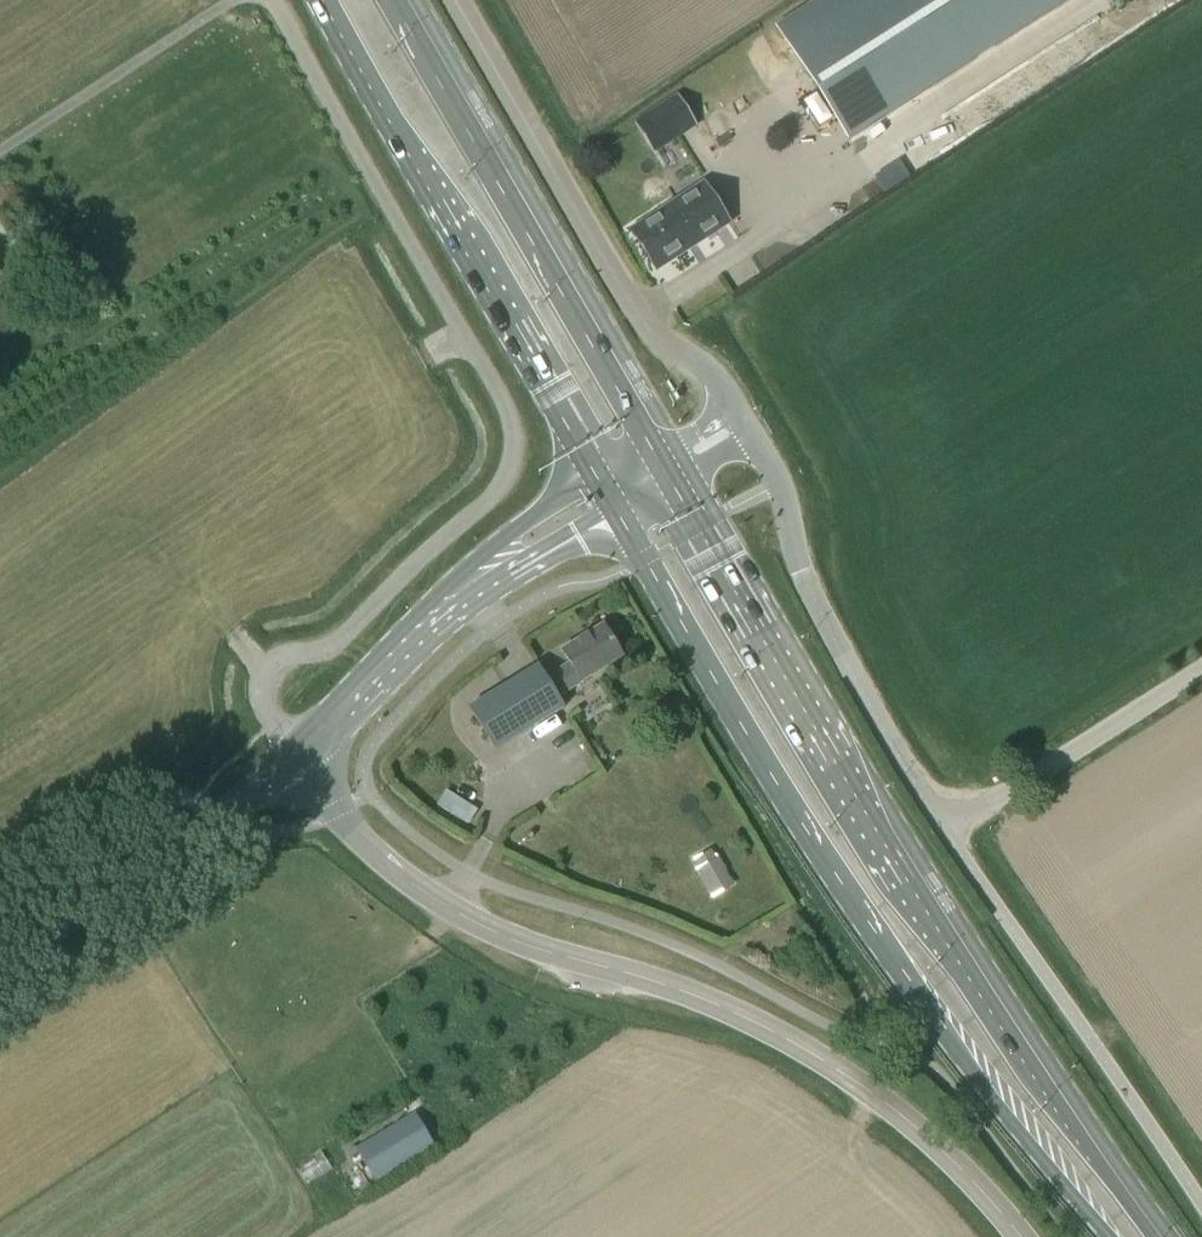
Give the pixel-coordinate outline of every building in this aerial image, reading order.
[(850,140),(1071,0),(822,0),(778,28),(850,140)] [(677,94),(634,121),(654,152),(697,125),(677,94)] [(656,272),(732,223),(704,182),(630,231),(656,272)] [(623,658),(603,626),(563,650),(570,663),(544,678),(537,667),(470,708),(496,750),(564,709),(557,698),(623,658)] [(440,805),(473,824),(483,808),(449,789),(440,805)] [(711,899),(734,886),(719,859),(717,860),(713,852),(694,862),(698,869),(696,870),(711,899)] [(356,1148),(376,1181),(435,1146),(415,1113),(356,1148)]
